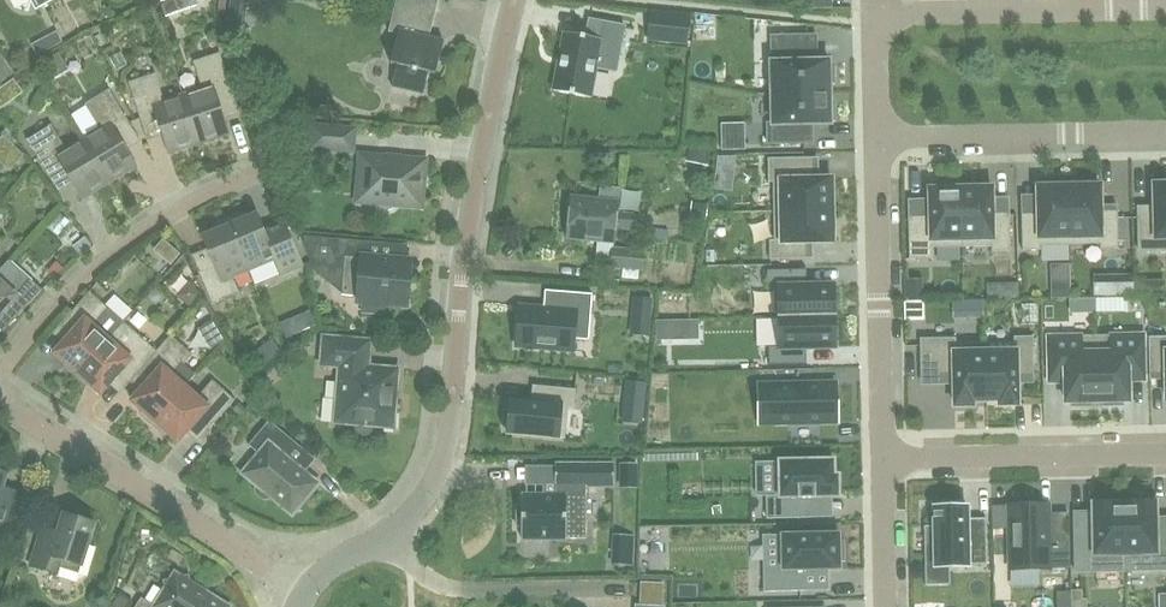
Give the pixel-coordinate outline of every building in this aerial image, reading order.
[(227,30),(245,31),(247,0),(230,0),(227,30)] [(390,31),(399,34),(391,63),(398,64),(393,86),(424,94),(432,63),(439,65),(445,41),(431,37),(440,1),(427,0),(398,0),(390,31)] [(819,8),(818,0),(806,0),(807,8),(819,8)] [(686,40),(688,18),(674,16),(672,39),(686,40)] [(565,30),(556,89),(594,94),(598,63),(612,65),(614,50),(621,51),(626,25),(591,20),(587,33),(565,30)] [(830,92),(830,83),(834,83),(834,63),(829,63),(829,61),(807,61),(807,35),(771,35),(772,93),(830,92)] [(32,44),(38,55),(49,49),(44,38),(32,44)] [(58,52),(45,60),(52,71),(65,63),(58,52)] [(183,95),(199,143),(228,133),(222,113),(224,108),(237,104),(220,52),(193,61),(202,88),(183,95)] [(0,53),(0,82),(1,83),(15,73),(0,53)] [(169,152),(199,143),(183,95),(164,101),(155,73),(129,82),(146,134),(158,130),(163,132),(169,152)] [(100,128),(83,138),(109,181),(136,165),(125,147),(126,143),(138,136),(109,89),(85,103),(100,128)] [(835,121),(835,100),(830,100),(830,92),(772,93),(773,123),(767,123),(767,144),(803,143),(803,124),(830,123),(830,121),(835,121)] [(109,181),(83,138),(66,149),(51,124),(27,139),(55,185),(67,179),(72,180),(82,198),(109,181)] [(314,125),(312,147),(353,150),(355,129),(314,125)] [(722,137),(723,150),(746,149),(746,136),(722,137)] [(710,159),(711,148),(712,143),(689,140),(689,147),(688,156),(710,159)] [(362,156),(358,200),(377,201),(379,206),(384,208),(388,209),(394,207),(396,203),(421,205),(422,190),(425,186),(426,181),(423,176),(424,161),(362,156)] [(812,157),(768,158),(768,182),(773,182),(773,211),(832,210),(832,178),(819,178),(813,178),(812,157)] [(1090,180),(1069,181),(1070,244),(1100,243),(1100,248),(1118,248),(1118,243),(1118,220),(1117,210),(1101,211),(1100,185),(1090,185),(1090,180)] [(1070,244),(1069,181),(1048,181),(1048,186),(1037,186),(1038,212),(1021,212),(1022,250),(1040,250),(1040,245),(1070,244)] [(1139,251),(1165,250),(1165,184),(1154,184),(1155,215),(1138,215),(1139,251)] [(600,201),(570,198),(566,240),(613,245),(614,229),(632,230),(634,213),(616,212),(618,189),(601,187),(600,201)] [(992,241),(992,251),(1015,250),(1014,213),(993,213),(992,187),(961,188),(962,242),(992,241)] [(913,215),(914,252),(932,252),(932,242),(962,242),(961,188),(929,189),(930,214),(913,215)] [(708,216),(709,203),(692,202),(691,215),(708,216)] [(774,240),(769,240),(770,259),(807,258),(807,242),(813,242),(833,241),(832,210),(773,211),(774,240)] [(238,213),(227,218),(249,270),(275,259),(282,274),(303,265),(290,234),(274,241),(271,234),(264,232),(256,212),(247,216),(243,213),(238,213)] [(233,277),(249,270),(227,218),(215,222),(212,226),(212,231),(203,235),(215,265),(199,272),(212,303),(240,292),(233,277)] [(86,236),(75,245),(81,254),(92,245),(86,236)] [(411,254),(361,250),(361,253),(345,251),(345,255),(334,255),(335,241),(304,239),(311,260),(344,263),(342,289),(357,290),(357,297),(363,298),(362,306),(384,308),(385,300),(407,302),(411,254)] [(630,270),(644,271),(646,250),(599,245),(597,269),(609,269),(610,268),(630,270)] [(181,247),(161,264),(180,286),(200,268),(181,247)] [(10,260),(9,259),(0,269),(0,271),(10,260)] [(0,271),(0,313),(8,305),(19,315),(42,289),(10,260),(0,271)] [(806,269),(767,270),(767,287),(779,287),(779,317),(835,316),(834,285),(806,285),(806,269)] [(1132,277),(1113,277),(1114,296),(1133,295),(1132,277)] [(64,366),(75,376),(124,321),(90,291),(64,320),(75,329),(54,352),(63,361),(64,366)] [(519,306),(516,346),(573,350),(574,339),(576,312),(591,313),(592,294),(560,291),(558,309),(543,308),(519,306)] [(653,312),(654,299),(634,297),(633,310),(653,312)] [(922,301),(905,302),(905,319),(923,318),(922,301)] [(780,347),(769,347),(769,364),(806,363),(806,347),(835,347),(835,316),(779,317),(780,347)] [(219,318),(206,327),(217,343),(230,334),(219,318)] [(658,340),(700,339),(699,319),(657,319),(658,340)] [(157,351),(157,350),(124,321),(75,376),(86,386),(91,386),(101,394),(121,371),(132,380),(143,368),(142,368),(157,351)] [(141,414),(152,424),(186,386),(185,385),(195,374),(184,364),(193,354),(171,334),(157,350),(157,351),(142,368),(143,368),(152,377),(131,400),(141,409),(141,414)] [(1144,380),(1143,334),(1095,335),(1096,401),(1102,401),(1102,406),(1123,405),(1123,401),(1128,400),(1128,380),(1144,380)] [(1096,401),(1095,335),(1047,336),(1048,382),(1065,382),(1065,402),(1070,402),(1070,406),(1091,406),(1091,401),(1096,401)] [(394,427),(399,368),(369,365),(371,340),(324,336),(321,365),(340,366),(337,400),(347,401),(345,421),(335,420),(335,422),(357,424),(356,428),(357,432),(361,434),(366,435),(370,433),(372,429),(373,425),(394,427)] [(1014,341),(985,342),(986,400),(999,400),(999,405),(1018,404),(1017,374),(1033,373),(1033,336),(1014,336),(1014,341)] [(986,400),(985,342),(956,342),(956,337),(920,338),(920,375),(954,375),(954,405),(973,405),(973,400),(986,400)] [(1148,337),(1149,380),(1165,380),(1165,388),(1165,337),(1148,337)] [(197,396),(186,386),(152,424),(163,434),(168,433),(178,442),(199,419),(209,428),(235,399),(213,379),(197,396)] [(646,397),(647,382),(626,380),(624,395),(646,397)] [(505,405),(503,426),(508,426),(507,433),(565,439),(568,407),(574,408),(576,389),(538,385),(537,402),(531,401),(511,399),(510,406),(505,405)] [(837,385),(778,387),(779,422),(837,420),(837,385)] [(293,514),(319,483),(287,456),(298,443),(269,420),(249,445),(259,453),(243,473),(257,485),(256,487),(256,493),(264,499),(269,499),(271,496),(293,514)] [(776,497),(765,497),(765,519),(814,518),(814,500),(831,500),(837,500),(837,474),(833,474),(833,459),(774,460),(776,497)] [(638,478),(638,463),(620,463),(620,478),(638,478)] [(614,485),(614,464),(556,464),(555,485),(557,485),(557,497),(521,497),(521,507),(517,507),(516,528),(521,528),(521,538),(586,538),(587,485),(614,485)] [(18,534),(28,499),(3,491),(9,472),(0,470),(0,528),(18,534)] [(1156,527),(1155,501),(1134,502),(1134,503),(1124,503),(1126,571),(1165,570),(1165,527),(1156,527)] [(1126,571),(1124,503),(1114,503),(1114,502),(1093,503),(1093,527),(1074,528),(1075,572),(1126,571)] [(1065,539),(1049,539),(1049,503),(1008,504),(1010,570),(1065,568),(1065,539)] [(967,505),(934,506),(935,526),(924,526),(925,548),(935,548),(936,567),(950,567),(968,567),(968,564),(987,564),(986,525),(967,525),(967,505)] [(56,539),(40,535),(30,565),(77,580),(86,575),(95,547),(88,544),(95,522),(82,518),(81,514),(70,510),(66,513),(64,513),(56,539)] [(782,568),(763,569),(764,591),(805,590),(804,570),(840,569),(840,561),(845,561),(844,541),(839,541),(839,533),(782,534),(782,568)] [(634,536),(611,535),(610,547),(634,548),(634,536)] [(230,606),(191,582),(189,574),(181,576),(175,572),(171,578),(163,580),(165,588),(154,606),(141,597),(135,606),(230,606)] [(1081,591),(1071,591),(1072,600),(1081,600),(1081,591)] [(119,593),(111,606),(129,606),(132,601),(119,593)]
